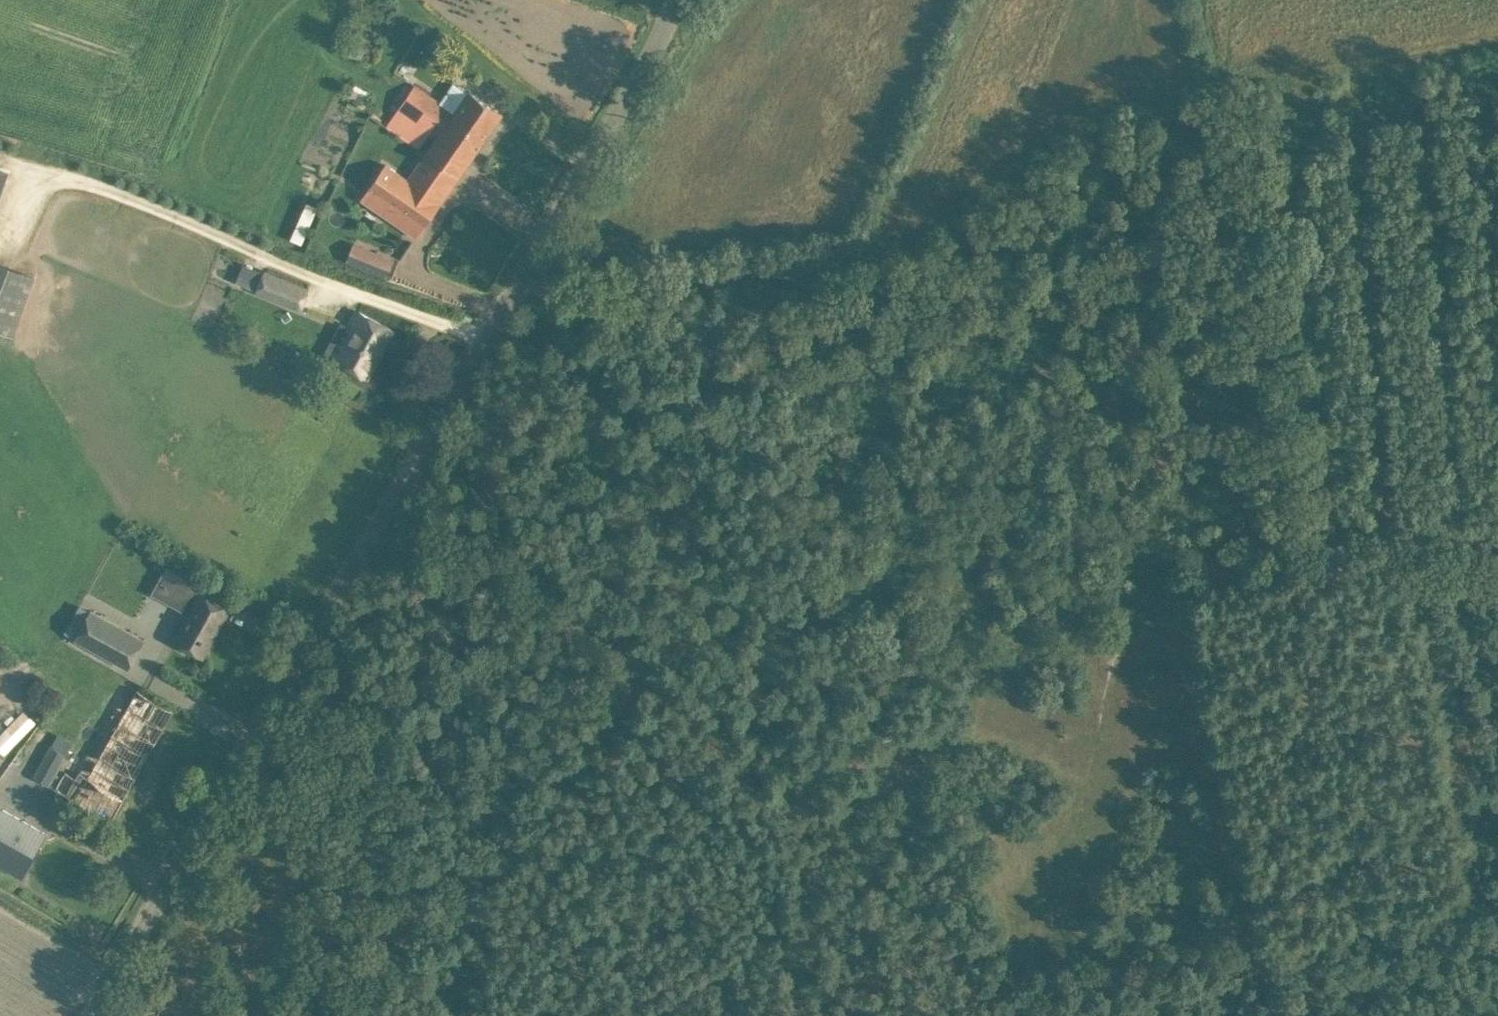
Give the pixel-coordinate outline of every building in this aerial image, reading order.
[(439,135),(427,152),(460,175),(503,113),(470,90),(453,114),(445,109),(447,106),(415,84),(386,125),(419,148),(431,130),(439,135)] [(460,175),(427,152),(408,179),(386,163),(361,198),(417,237),(460,175)] [(360,245),(353,262),(372,269),(378,253),(360,245)] [(12,336),(34,276),(0,264),(0,332),(12,336)] [(265,272),(257,290),(300,308),(307,289),(265,272)] [(337,361),(350,367),(365,376),(391,329),(374,319),(357,311),(350,325),(340,320),(324,352),(338,360),(337,361)] [(161,553),(153,567),(163,573),(164,573),(171,559),(161,553)] [(164,573),(153,593),(171,603),(181,583),(190,587),(198,573),(171,559),(164,573)] [(174,641),(185,647),(202,656),(229,608),(201,592),(174,641)] [(75,638),(128,667),(143,639),(91,610),(75,638)] [(12,714),(25,701),(0,678),(0,703),(12,714)] [(65,771),(55,788),(94,810),(111,820),(173,709),(156,699),(137,688),(111,736),(87,777),(79,772),(76,777),(65,771)] [(50,744),(41,759),(59,769),(68,753),(50,744)] [(2,866),(22,877),(47,833),(28,822),(0,806),(0,865),(2,866)]
